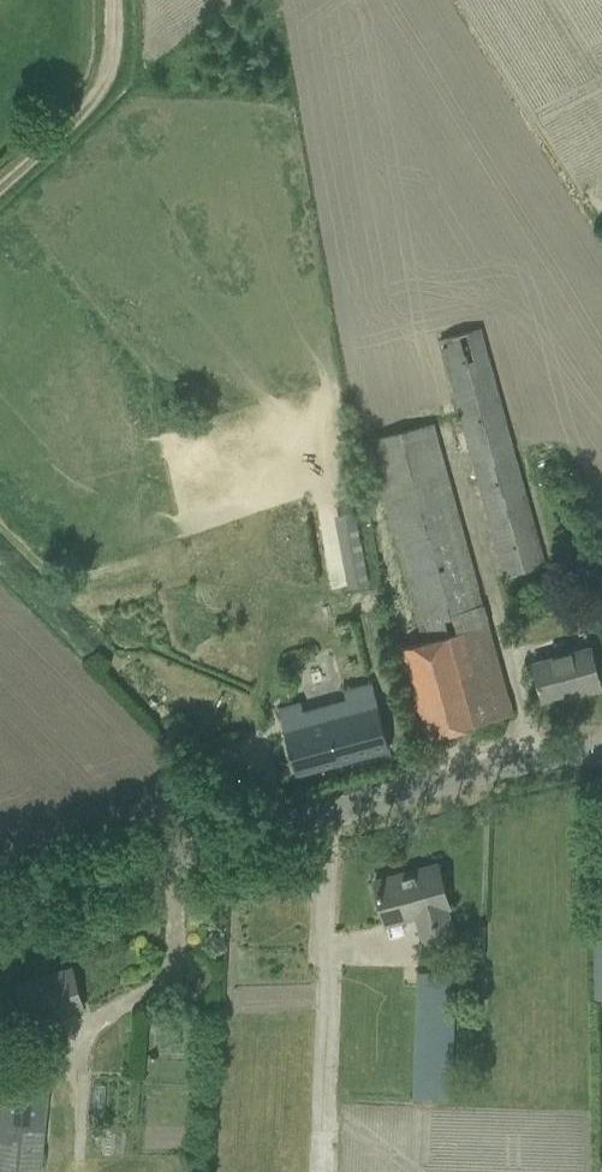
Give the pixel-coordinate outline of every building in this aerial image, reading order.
[(437,339),(490,533),(499,561),(503,576),(544,565),(479,327),(437,339)] [(433,420),(367,437),(423,642),(392,650),(416,739),(512,713),(433,420)] [(357,526),(336,529),(345,586),(366,582),(357,526)] [(538,681),(536,682),(538,686),(539,685),(542,698),(579,688),(580,692),(600,687),(590,648),(533,663),(538,681)] [(302,700),(278,707),(279,712),(295,772),(339,760),(389,746),(382,723),(373,690),(371,682),(345,689),(347,699),(304,710),(302,700)] [(448,906),(436,863),(418,868),(419,874),(377,885),(375,880),(374,880),(386,923),(419,915),(421,924),(418,924),(423,943),(453,935),(445,907),(448,906)] [(594,944),(595,998),(601,998),(601,920),(593,920),(594,944)] [(18,983),(24,1006),(28,1020),(82,1005),(72,968),(51,974),(51,976),(39,980),(38,977),(18,983)] [(453,993),(454,969),(416,968),(412,1096),(450,1098),(453,993)] [(29,1171),(39,1171),(49,1067),(1,1062),(0,1078),(0,1169),(29,1171)]
